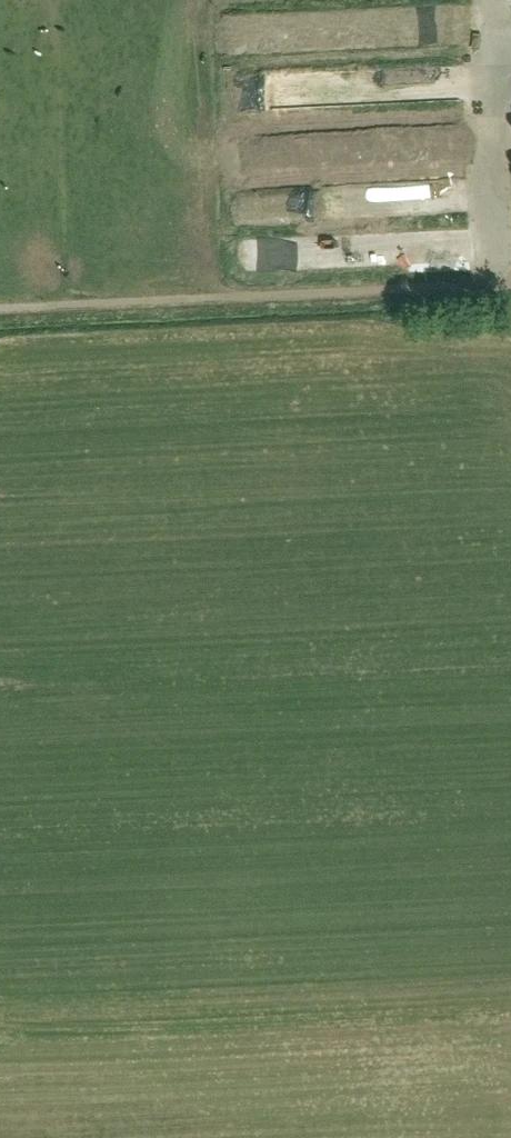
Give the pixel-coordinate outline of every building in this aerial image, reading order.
[(271,241),(256,241),(256,254),(271,254),(271,241)]
